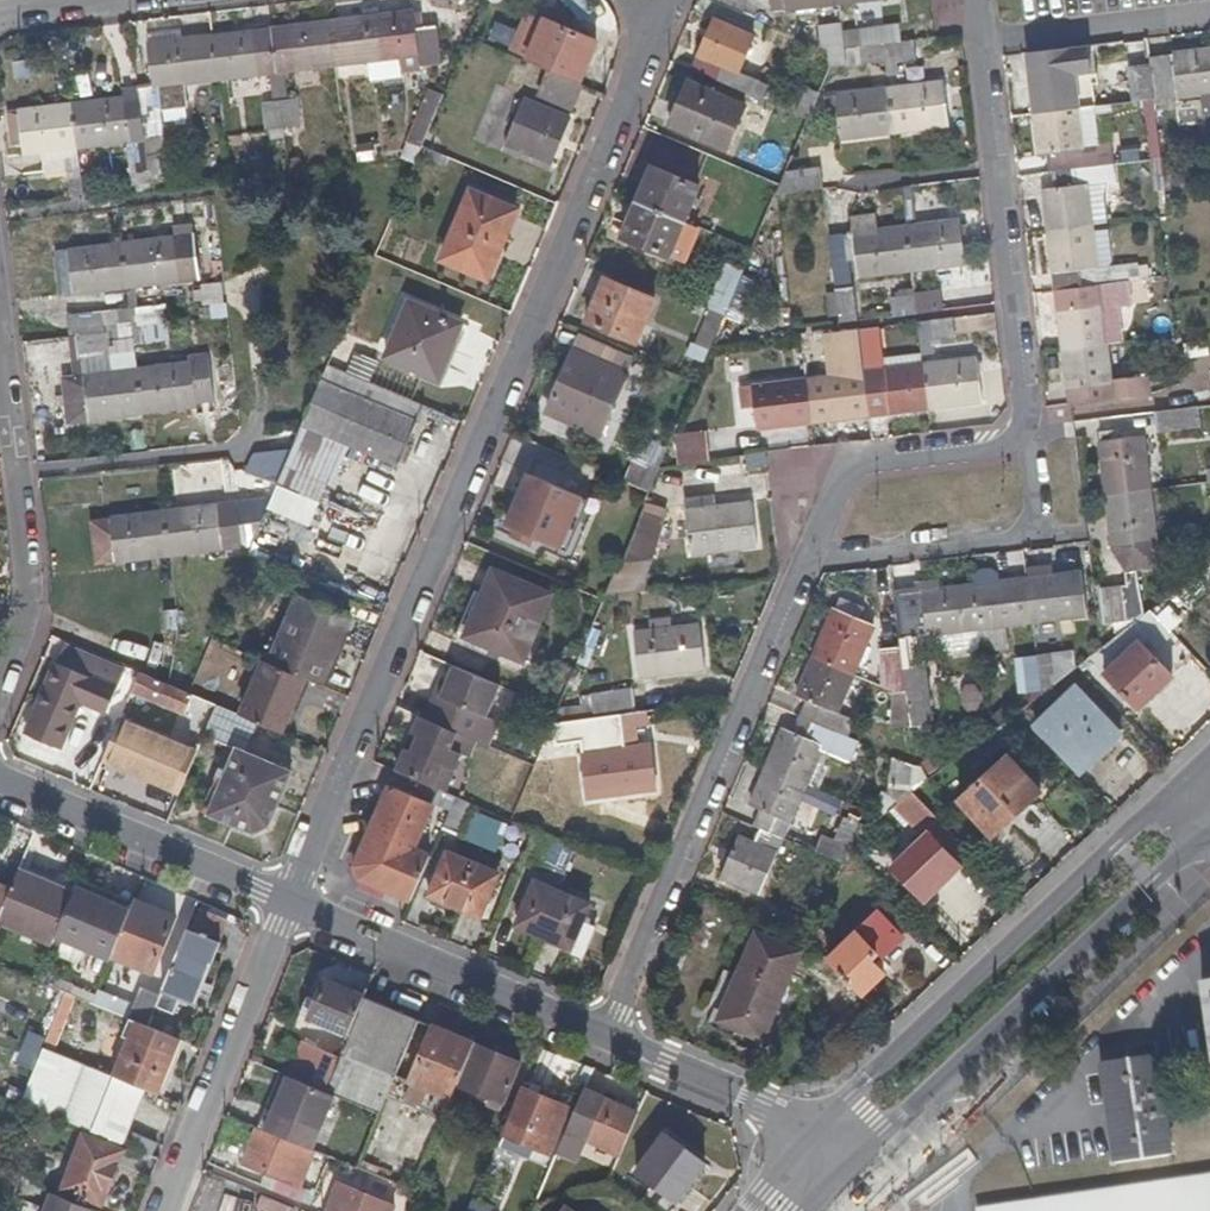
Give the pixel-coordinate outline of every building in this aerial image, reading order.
[(776,12),(840,4),(840,0),(775,0),(776,12)] [(416,9),(333,19),(339,66),(370,61),(373,77),(404,73),(402,58),(422,56),(422,66),(442,63),(437,24),(419,26),(416,9)] [(333,19),(275,27),(287,126),(304,123),(300,99),(289,99),(286,72),(339,66),(333,19)] [(599,43),(546,19),(529,59),(581,83),(599,43)] [(756,36),(717,20),(701,57),(726,68),(740,74),(740,73),(756,36)] [(902,25),(843,32),(847,66),(865,65),(863,48),(878,47),(904,44),(902,25)] [(275,27),(215,34),(221,80),(273,74),(276,100),(266,101),(270,127),(287,126),(275,27)] [(183,28),(150,31),(152,42),(185,38),(183,28)] [(843,32),(817,36),(816,46),(828,51),(830,68),(847,66),(843,32)] [(152,42),(149,43),(155,91),(142,94),(147,134),(167,132),(162,109),(189,104),(187,84),(221,80),(215,34),(185,38),(152,42)] [(904,44),(878,47),(880,63),(887,63),(889,78),(901,77),(900,64),(919,61),(917,42),(904,44)] [(1101,44),(1080,47),(1083,69),(1104,66),(1101,44)] [(878,47),(863,48),(865,65),(880,63),(878,47)] [(1080,47),(1068,48),(1074,108),(1081,108),(1088,107),(1083,69),(1080,47)] [(1149,63),(1153,98),(1200,93),(1203,112),(1209,111),(1209,47),(1173,51),(1173,53),(1148,57),(1149,63)] [(1068,48),(1026,54),(1033,114),(1074,108),(1068,48)] [(1132,83),(1106,86),(1109,104),(1153,98),(1149,63),(1129,65),(1132,83)] [(726,68),(719,82),(765,101),(771,87),(740,73),(740,74),(726,68)] [(748,107),(691,82),(671,126),(729,151),(748,107)] [(946,82),(891,90),(897,134),(951,127),(946,82)] [(445,94),(431,87),(408,142),(412,144),(407,154),(417,158),(445,94)] [(820,94),(809,89),(797,115),(809,120),(820,94)] [(838,99),(829,98),(831,118),(841,116),(845,141),(897,134),(891,90),(838,97),(838,99)] [(142,94),(74,102),(80,148),(130,142),(134,171),(151,170),(147,134),(142,94)] [(574,118),(526,98),(507,145),(554,165),(574,118)] [(1109,105),(1143,101),(1151,158),(1160,157),(1153,98),(1109,104),(1109,105)] [(74,102),(8,109),(12,146),(23,145),(26,154),(46,152),(49,172),(69,170),(73,201),(86,199),(84,178),(80,148),(74,102)] [(1088,107),(1081,108),(1086,144),(1092,143),(1088,107)] [(1074,108),(1033,114),(1038,157),(1050,156),(1052,172),(1053,172),(1115,163),(1113,141),(1092,143),(1086,144),(1081,108),(1074,108)] [(427,146),(423,157),(446,167),(451,157),(427,146)] [(1160,157),(1151,158),(1156,190),(1164,189),(1160,157)] [(1055,188),(1044,189),(1049,230),(1095,224),(1108,222),(1105,195),(1109,183),(1117,182),(1115,163),(1053,172),(1055,188)] [(702,188),(654,167),(639,202),(688,223),(702,188)] [(783,193),(820,190),(818,168),(781,172),(783,193)] [(97,175),(84,178),(86,199),(99,198),(97,175)] [(914,186),(903,188),(908,227),(920,226),(914,186)] [(519,210),(474,188),(444,259),(490,279),(519,210)] [(688,223),(639,202),(624,238),(673,259),(688,223)] [(854,232),(857,234),(861,279),(913,272),(908,227),(880,231),(878,216),(852,220),(854,232)] [(920,226),(908,227),(913,272),(967,265),(962,220),(920,226)] [(1095,224),(1049,230),(1056,289),(1058,289),(1068,288),(1150,277),(1149,272),(1140,273),(1139,262),(1109,265),(1114,260),(1109,228),(1096,229),(1095,224)] [(195,233),(124,241),(130,287),(200,278),(195,233)] [(847,235),(831,237),(834,263),(849,261),(847,235)] [(71,250),(58,252),(64,295),(75,293),(77,294),(130,287),(124,241),(73,248),(71,250)] [(849,261),(834,263),(838,290),(851,289),(849,261)] [(1068,288),(1070,304),(1060,305),(1059,306),(1064,348),(1108,342),(1107,331),(1123,329),(1120,306),(1134,303),(1133,300),(1141,299),(1141,297),(1153,295),(1150,277),(1068,288)] [(658,301),(607,278),(588,322),(639,345),(658,301)] [(1068,288),(1058,289),(1060,305),(1070,304),(1068,288)] [(838,290),(838,294),(841,318),(842,324),(861,322),(858,289),(851,289),(838,290)] [(898,297),(893,298),(895,315),(918,313),(916,296),(915,289),(901,290),(901,294),(897,294),(898,297)] [(945,292),(930,294),(933,312),(947,310),(945,292)] [(838,294),(828,294),(831,319),(841,318),(838,294)] [(930,294),(916,296),(918,313),(933,312),(930,294)] [(464,323),(411,300),(387,357),(440,380),(464,323)] [(162,304),(132,307),(135,328),(171,324),(171,321),(163,322),(162,304)] [(132,307),(69,314),(72,336),(85,334),(135,328),(132,307)] [(725,317),(712,311),(697,347),(710,353),(712,349),(725,317)] [(954,317),(919,322),(924,353),(924,357),(937,354),(937,346),(943,345),(943,341),(956,339),(954,317)] [(886,326),(883,328),(886,358),(924,353),(919,322),(886,326)] [(171,324),(135,328),(137,344),(151,343),(150,340),(173,338),(171,324)] [(90,372),(65,375),(70,422),(147,412),(140,368),(137,344),(135,328),(85,334),(90,372)] [(883,328),(861,331),(871,411),(891,409),(892,416),(932,411),(925,362),(887,368),(886,358),(883,328)] [(849,374),(808,379),(814,427),(857,422),(856,413),(871,411),(861,331),(839,333),(841,353),(846,353),(849,374)] [(582,334),(576,351),(630,374),(637,358),(582,334)] [(1108,342),(1064,348),(1069,393),(1075,391),(1077,403),(1152,394),(1149,375),(1113,379),(1108,342)] [(192,361),(140,368),(147,412),(199,406),(199,403),(217,402),(211,351),(192,354),(192,361)] [(630,374),(576,351),(549,412),(601,437),(630,374)] [(924,353),(886,358),(887,368),(925,362),(924,357),(924,353)] [(979,356),(925,362),(932,411),(985,403),(979,356)] [(427,406),(331,363),(304,425),(352,446),(399,466),(427,406)] [(755,388),(757,408),(761,434),(814,427),(808,379),(755,384),(755,388)] [(755,388),(744,390),(746,408),(757,408),(755,388)] [(1200,406),(1155,411),(1159,432),(1203,428),(1200,406)] [(891,409),(871,411),(872,418),(892,416),(891,409)] [(303,427),(295,449),(285,473),(327,492),(332,494),(352,446),(304,425),(303,427)] [(137,435),(133,435),(136,449),(152,447),(149,428),(136,430),(137,435)] [(1101,439),(1099,439),(1107,493),(1153,488),(1145,435),(1119,437),(1118,428),(1100,431),(1101,439)] [(710,433),(677,436),(681,467),(713,462),(710,433)] [(646,442),(640,450),(626,482),(652,493),(662,470),(669,451),(646,442)] [(265,452),(257,453),(247,471),(279,483),(293,449),(265,452)] [(768,455),(748,457),(749,470),(770,468),(768,455)] [(285,473),(275,499),(271,508),(312,526),(327,492),(285,473)] [(576,494),(530,473),(507,527),(552,546),(576,494)] [(1107,493),(1106,493),(1113,548),(1132,584),(1142,582),(1164,579),(1153,489),(1153,488),(1107,493)] [(717,496),(687,500),(695,557),(760,548),(754,503),(719,508),(717,496)] [(221,501),(167,508),(172,553),(173,555),(255,545),(271,508),(275,499),(221,505),(221,501)] [(672,511),(650,504),(626,563),(655,562),(657,562),(672,511)] [(115,516),(91,518),(97,564),(167,556),(167,553),(172,553),(167,508),(115,514),(115,516)] [(626,563),(622,564),(608,599),(648,593),(655,562),(626,563)] [(1027,568),(1027,575),(1035,622),(1090,616),(1083,569),(1061,571),(1055,565),(1027,568)] [(974,573),(976,582),(983,649),(1008,646),(1006,626),(1035,622),(1027,575),(1002,577),(1001,569),(974,573)] [(554,596),(494,570),(466,637),(526,663),(554,596)] [(918,591),(896,592),(902,647),(906,689),(909,726),(934,723),(924,636),(926,636),(928,637),(942,635),(946,646),(981,643),(982,649),(983,649),(976,582),(942,587),(941,578),(916,581),(918,591)] [(1132,584),(1103,587),(1107,624),(1145,617),(1148,615),(1142,582),(1132,584)] [(353,616),(302,593),(273,662),(309,678),(324,684),(353,616)] [(861,605),(843,597),(838,609),(856,617),(861,605)] [(192,607),(179,608),(181,628),(194,626),(192,607)] [(179,608),(167,610),(167,628),(181,628),(179,608)] [(838,609),(837,609),(816,657),(857,674),(878,625),(856,617),(838,609)] [(1145,617),(1105,647),(1117,661),(1105,671),(1141,710),(1176,677),(1146,645),(1153,638),(1158,645),(1173,633),(1153,611),(1148,615),(1145,617)] [(654,632),(636,634),(642,679),(708,670),(703,626),(676,630),(674,621),(653,624),(654,632)] [(59,662),(56,662),(26,731),(64,748),(84,701),(108,712),(127,669),(67,643),(59,662)] [(902,647),(882,649),(883,685),(895,690),(906,689),(902,647)] [(1054,651),(1039,653),(1046,693),(1061,681),(1058,674),(1054,651)] [(1039,653),(1025,655),(1032,703),(1046,693),(1039,653)] [(857,674),(816,657),(799,697),(808,700),(822,706),(815,722),(851,737),(858,720),(840,713),(857,674)] [(273,662),(265,659),(242,713),(261,722),(286,733),(309,678),(273,662)] [(447,679),(443,677),(424,719),(480,743),(503,687),(454,666),(447,679)] [(143,672),(135,691),(204,722),(213,701),(191,692),(173,684),(143,672)] [(1060,703),(1066,711),(1043,731),(1081,770),(1121,732),(1078,686),(1060,703)] [(906,689),(895,690),(892,727),(909,726),(906,689)] [(595,694),(585,698),(585,710),(561,718),(562,725),(640,715),(637,690),(595,694)] [(822,706),(808,700),(801,716),(815,722),(822,706)] [(1066,711),(1060,703),(1037,724),(1043,731),(1066,711)] [(206,734),(238,748),(210,814),(254,832),(271,827),(294,771),(248,750),(261,722),(242,713),(219,704),(206,734)] [(1011,718),(1007,706),(992,716),(994,730),(1011,718)] [(657,712),(640,715),(562,725),(557,726),(559,745),(580,743),(579,737),(599,734),(599,729),(637,724),(638,729),(659,726),(657,712)] [(412,734),(419,736),(413,751),(408,748),(398,771),(438,789),(447,768),(458,773),(465,755),(473,759),(480,743),(424,719),(420,716),(412,734)] [(815,722),(801,716),(795,731),(808,737),(815,722)] [(174,797),(194,750),(120,718),(100,765),(174,797)] [(1011,718),(994,730),(990,733),(999,748),(1023,731),(1011,718)] [(785,727),(767,766),(812,784),(822,763),(825,753),(853,763),(861,742),(851,737),(815,722),(808,737),(795,731),(785,727)] [(485,734),(481,744),(537,768),(541,759),(485,734)] [(962,735),(950,740),(954,752),(967,743),(962,735)] [(619,741),(599,744),(600,753),(620,750),(619,741)] [(600,753),(585,755),(591,801),(657,793),(651,746),(620,750),(600,753)] [(1045,791),(1011,755),(960,799),(995,836),(1045,791)] [(912,764),(894,756),(890,787),(892,794),(899,802),(914,790),(914,786),(912,764)] [(916,761),(912,764),(914,786),(926,781),(928,763),(916,761)] [(830,766),(822,763),(812,784),(820,788),(830,766)] [(812,784),(767,766),(750,804),(765,811),(758,826),(788,838),(794,823),(796,824),(812,784)] [(458,773),(447,768),(438,789),(442,791),(449,794),(458,773)] [(438,789),(398,771),(357,866),(362,880),(414,903),(433,854),(420,848),(439,805),(436,804),(442,791),(438,789)] [(896,843),(883,856),(892,866),(892,867),(927,902),(966,866),(932,830),(942,820),(914,790),(899,802),(928,833),(906,853),(896,843)] [(475,805),(457,798),(445,831),(459,838),(475,805)] [(474,813),(463,841),(496,853),(507,824),(474,813)] [(837,839),(825,834),(818,851),(845,862),(853,849),(869,824),(847,816),(837,839)] [(741,836),(733,854),(729,863),(723,877),(763,894),(780,851),(782,852),(788,840),(762,830),(757,843),(741,836)] [(558,841),(541,834),(528,866),(543,873),(546,869),(558,841)] [(733,854),(727,851),(723,860),(729,863),(733,854)] [(500,877),(450,854),(433,896),(483,918),(500,877)] [(21,870),(14,888),(0,923),(53,945),(61,928),(75,893),(21,870)] [(0,923),(14,888),(0,882),(0,923)] [(593,906),(538,884),(520,927),(573,952),(593,906)] [(77,887),(75,893),(61,928),(114,950),(131,909),(77,887)] [(131,909),(114,950),(110,960),(153,978),(177,916),(135,898),(131,909)] [(228,922),(194,908),(186,929),(219,943),(228,922)] [(907,937),(880,909),(829,958),(864,995),(888,973),(879,963),(907,937)] [(219,943),(186,929),(161,993),(194,1007),(219,943)] [(740,976),(726,971),(714,997),(720,1000),(708,1027),(761,1049),(803,951),(759,932),(740,976)] [(43,969),(39,982),(65,993),(77,998),(92,1004),(98,991),(100,986),(80,978),(78,983),(43,969)] [(363,997),(324,981),(307,1019),(347,1036),(363,997)] [(136,1007),(98,991),(92,1004),(129,1019),(130,1020),(136,1007)] [(77,998),(65,993),(44,1048),(56,1053),(77,998)] [(140,996),(136,1007),(130,1020),(147,1027),(157,1002),(140,996)] [(347,1036),(337,1059),(323,1093),(334,1097),(378,1114),(385,1099),(418,1022),(363,997),(347,1036)] [(122,1037),(127,1039),(111,1076),(113,1077),(145,1091),(159,1096),(181,1040),(147,1027),(130,1020),(129,1019),(122,1037)] [(474,1044),(418,1022),(385,1099),(440,1121),(456,1086),(474,1044)] [(316,1043),(301,1037),(284,1077),(285,1077),(298,1083),(314,1048),(316,1043)] [(521,1063),(474,1044),(456,1086),(503,1105),(521,1063)] [(56,1053),(44,1048),(22,1103),(92,1132),(113,1077),(111,1076),(56,1053)] [(337,1059),(314,1048),(298,1083),(323,1093),(337,1059)] [(1162,1058),(1105,1065),(1118,1163),(1174,1155),(1162,1058)] [(284,1077),(277,1074),(255,1128),(262,1131),(285,1077),(284,1077)] [(145,1091),(113,1077),(92,1132),(123,1146),(128,1132),(145,1091)] [(298,1083),(285,1077),(262,1131),(312,1151),(334,1097),(323,1093),(298,1083)] [(567,1108),(524,1089),(501,1143),(531,1156),(534,1149),(547,1155),(567,1108)] [(637,1114),(582,1091),(563,1134),(595,1148),(588,1165),(605,1172),(612,1156),(619,1159),(637,1114)] [(262,1131),(255,1128),(240,1163),(276,1178),(270,1192),(299,1204),(305,1191),(300,1189),(314,1152),(312,1151),(262,1131)] [(156,1144),(128,1132),(123,1146),(151,1157),(156,1144)] [(707,1165),(666,1134),(636,1173),(677,1203),(707,1165)] [(122,1151),(83,1135),(62,1190),(101,1206),(122,1151)] [(980,1210),(1209,1210),(1209,1176),(1038,1202),(980,1210)] [(325,1210),(392,1210),(394,1205),(337,1182),(325,1210)] [(52,1193),(44,1210),(94,1210),(52,1193)] [(256,1210),(291,1210),(292,1208),(260,1196),(254,1210),(256,1210)]
